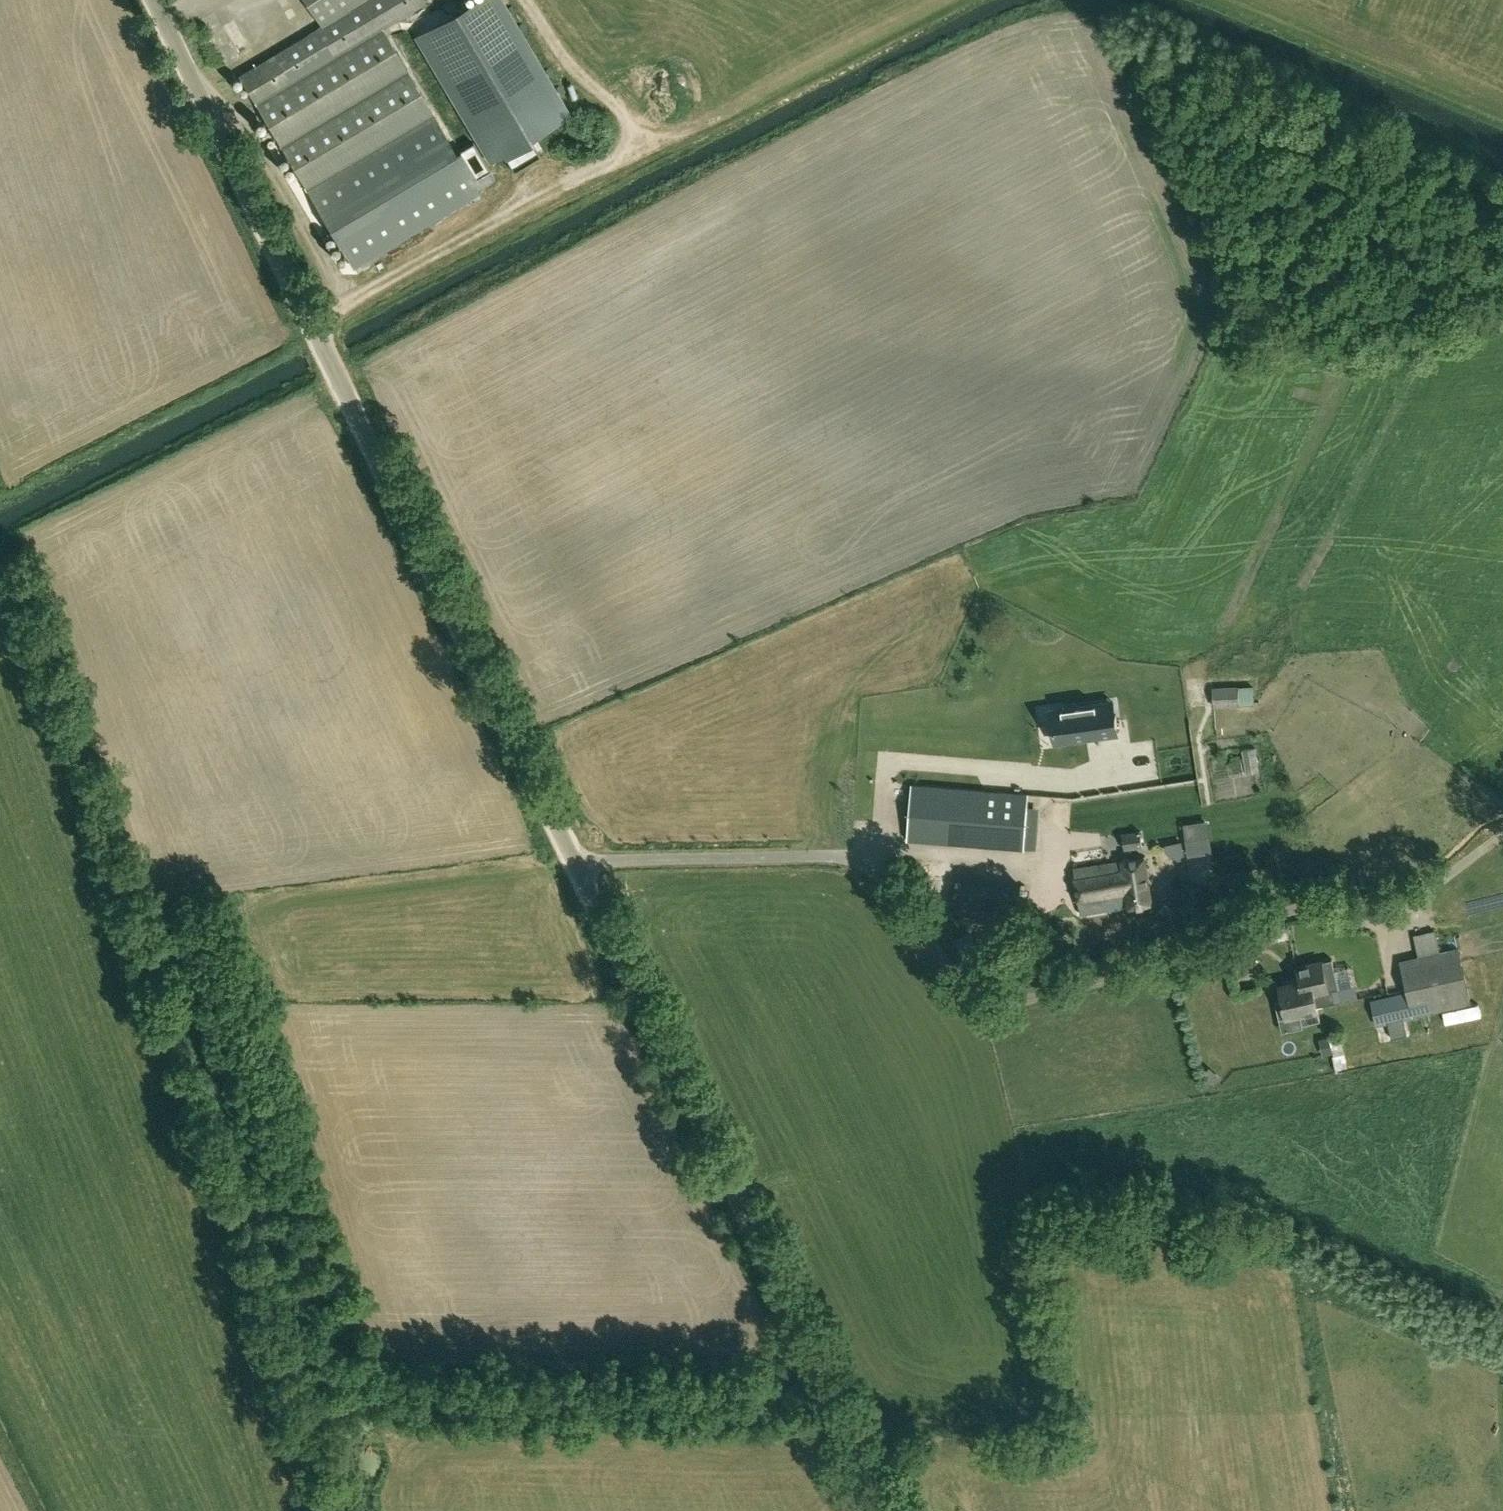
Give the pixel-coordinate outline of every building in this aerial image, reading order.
[(429,112),(381,31),(382,30),(413,12),(419,22),(432,14),(424,0),(306,0),(322,26),(237,76),(358,278),(483,203),(476,190),(494,179),(472,142),(454,153),(429,112)] [(497,160),(508,178),(541,158),(530,141),(570,117),(500,0),(480,0),(415,39),(490,164),(497,160)] [(245,55),(256,48),(241,24),(231,30),(245,55)] [(1238,686),(1213,686),(1214,705),(1239,705),(1238,686)] [(1090,737),(1096,736),(1096,737),(1097,736),(1118,733),(1117,726),(1118,726),(1117,715),(1115,715),(1114,701),(1109,702),(1063,708),(1051,710),(1050,710),(1050,712),(1052,723),(1053,729),(1054,740),(1055,742),(1056,742),(1067,740),(1089,737),(1090,737)] [(1023,850),(1028,794),(912,784),(907,840),(1023,850)] [(1246,815),(1233,816),(1186,822),(1191,855),(1218,851),(1218,857),(1234,855),(1233,849),(1250,847),(1246,815)] [(1123,832),(1124,848),(1143,846),(1142,840),(1148,839),(1146,827),(1123,832)] [(1073,866),(1080,913),(1151,902),(1144,856),(1073,866)] [(953,911),(977,913),(976,923),(1005,926),(1006,916),(1018,917),(1021,884),(956,878),(953,911)] [(1458,948),(1440,952),(1435,930),(1414,935),(1419,956),(1399,961),(1411,1016),(1470,1002),(1458,948)] [(1317,1010),(1334,1006),(1333,1001),(1339,1000),(1330,959),(1296,966),(1299,980),(1278,984),(1285,1021),(1318,1014),(1317,1010)] [(1408,1017),(1375,1023),(1380,1044),(1412,1038),(1411,1035),(1426,1032),(1423,1019),(1409,1022),(1408,1017)]
